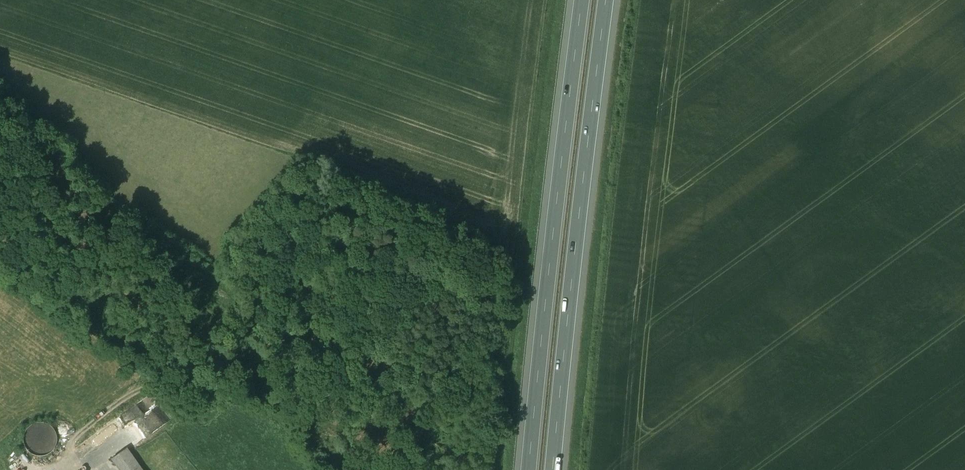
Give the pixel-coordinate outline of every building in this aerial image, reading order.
[(36,456),(42,456),(48,455),(53,452),(57,447),(58,441),(58,435),(55,429),(51,425),(45,423),(39,422),(34,424),(29,427),(25,432),(24,438),(24,444),(27,449),(31,453),(36,456)] [(128,449),(113,459),(121,469),(143,469),(131,454),(128,449)]
